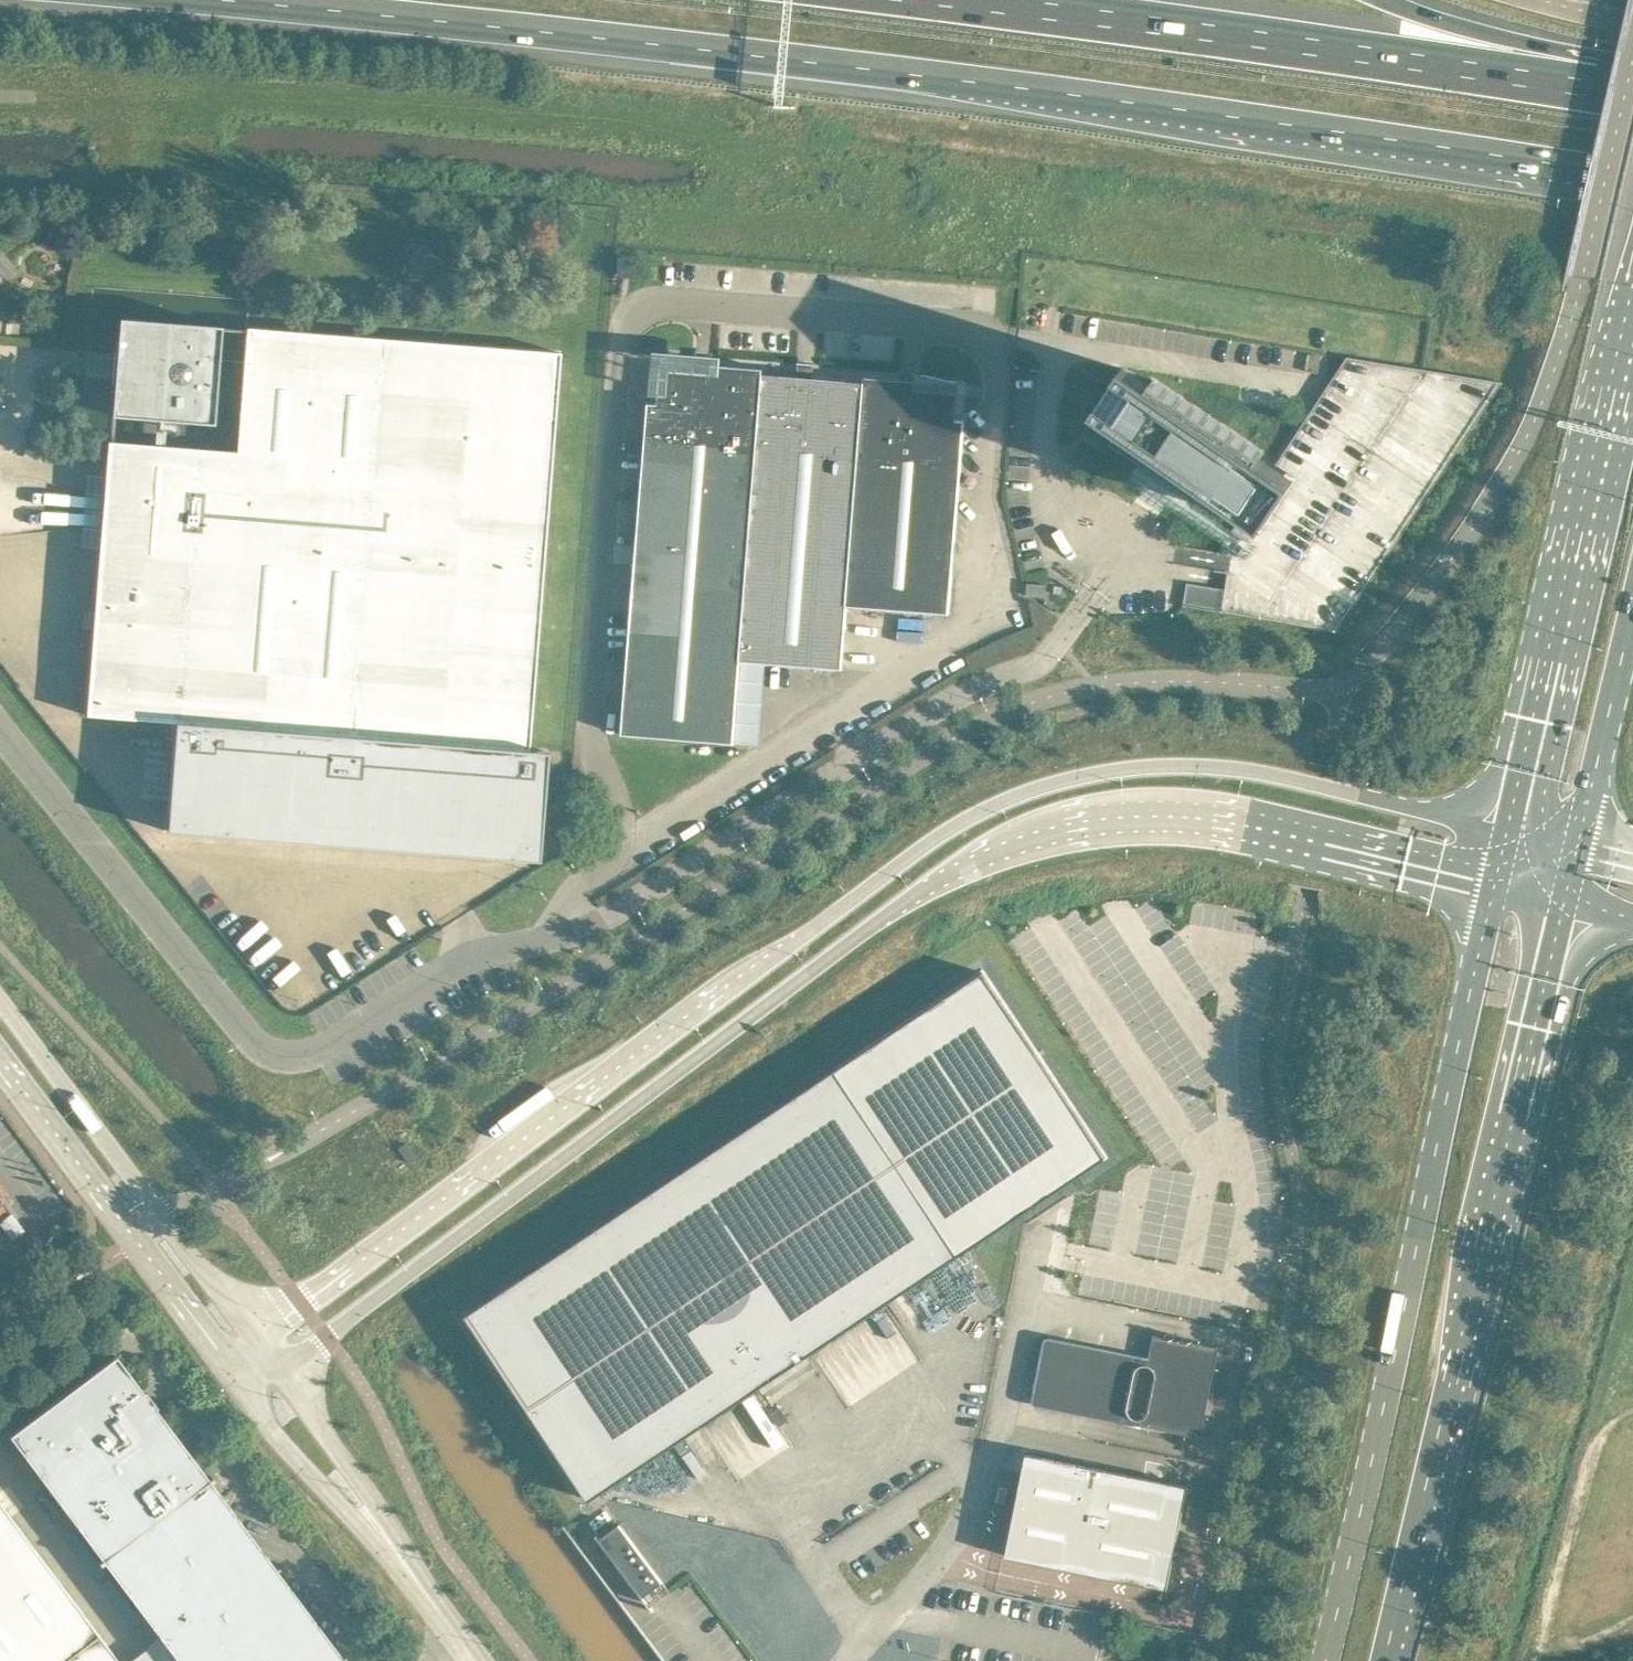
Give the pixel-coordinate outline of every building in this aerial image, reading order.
[(0,252),(0,276),(13,266),(1,252),(0,252)] [(113,376),(110,413),(154,417),(151,443),(161,444),(163,418),(211,421),(215,376),(219,324),(117,316),(113,376)] [(107,440),(86,714),(174,721),(165,829),(343,843),(517,857),(537,859),(546,749),(528,748),(557,376),(559,351),(246,326),(241,376),(236,450),(107,440)] [(741,660),(762,374),(762,368),(696,363),(695,372),(671,370),(669,395),(660,394),(659,403),(648,402),(622,733),(734,742),(741,660)] [(1123,367),(1093,411),(1120,429),(1116,435),(1160,464),(1151,477),(1173,492),(1182,479),(1225,508),(1229,501),(1263,524),(1292,479),(1259,457),(1263,451),(1153,379),(1149,385),(1123,367)] [(813,378),(813,376),(813,372),(797,371),(797,377),(762,374),(741,660),(842,668),(847,605),(862,382),(813,378)] [(847,605),(949,613),(965,418),(955,418),(958,384),(865,377),(865,382),(862,382),(847,605)] [(631,538),(615,537),(614,560),(630,560),(631,538)] [(1028,582),(1027,594),(1045,595),(1046,584),(1028,582)] [(1185,602),(1221,608),(1224,588),(1188,582),(1185,602)] [(982,971),(467,1314),(590,1499),(1105,1156),(982,971)] [(408,1161),(413,1158),(415,1156),(406,1142),(398,1147),(408,1161)] [(1135,1423),(1153,1427),(1201,1436),(1219,1346),(1153,1333),(1149,1356),(1147,1364),(1142,1363),(1136,1367),(1134,1372),(1133,1378),(1127,1405),(1127,1411),(1131,1416),(1137,1418),(1135,1423)] [(1147,1364),(1149,1356),(1041,1335),(1029,1403),(1135,1423),(1137,1418),(1147,1364)] [(10,1434),(180,1660),(345,1660),(115,1354),(10,1434)] [(1178,1537),(1178,1534),(1188,1484),(1026,1451),(1015,1504),(1178,1537)] [(97,1631),(0,1502),(0,1660),(57,1660),(97,1631)] [(654,1603),(670,1590),(620,1523),(600,1537),(598,1533),(596,1534),(646,1600),(647,1599),(644,1595),(646,1593),(654,1603)] [(109,1648),(97,1631),(57,1660),(119,1660),(109,1648)]
